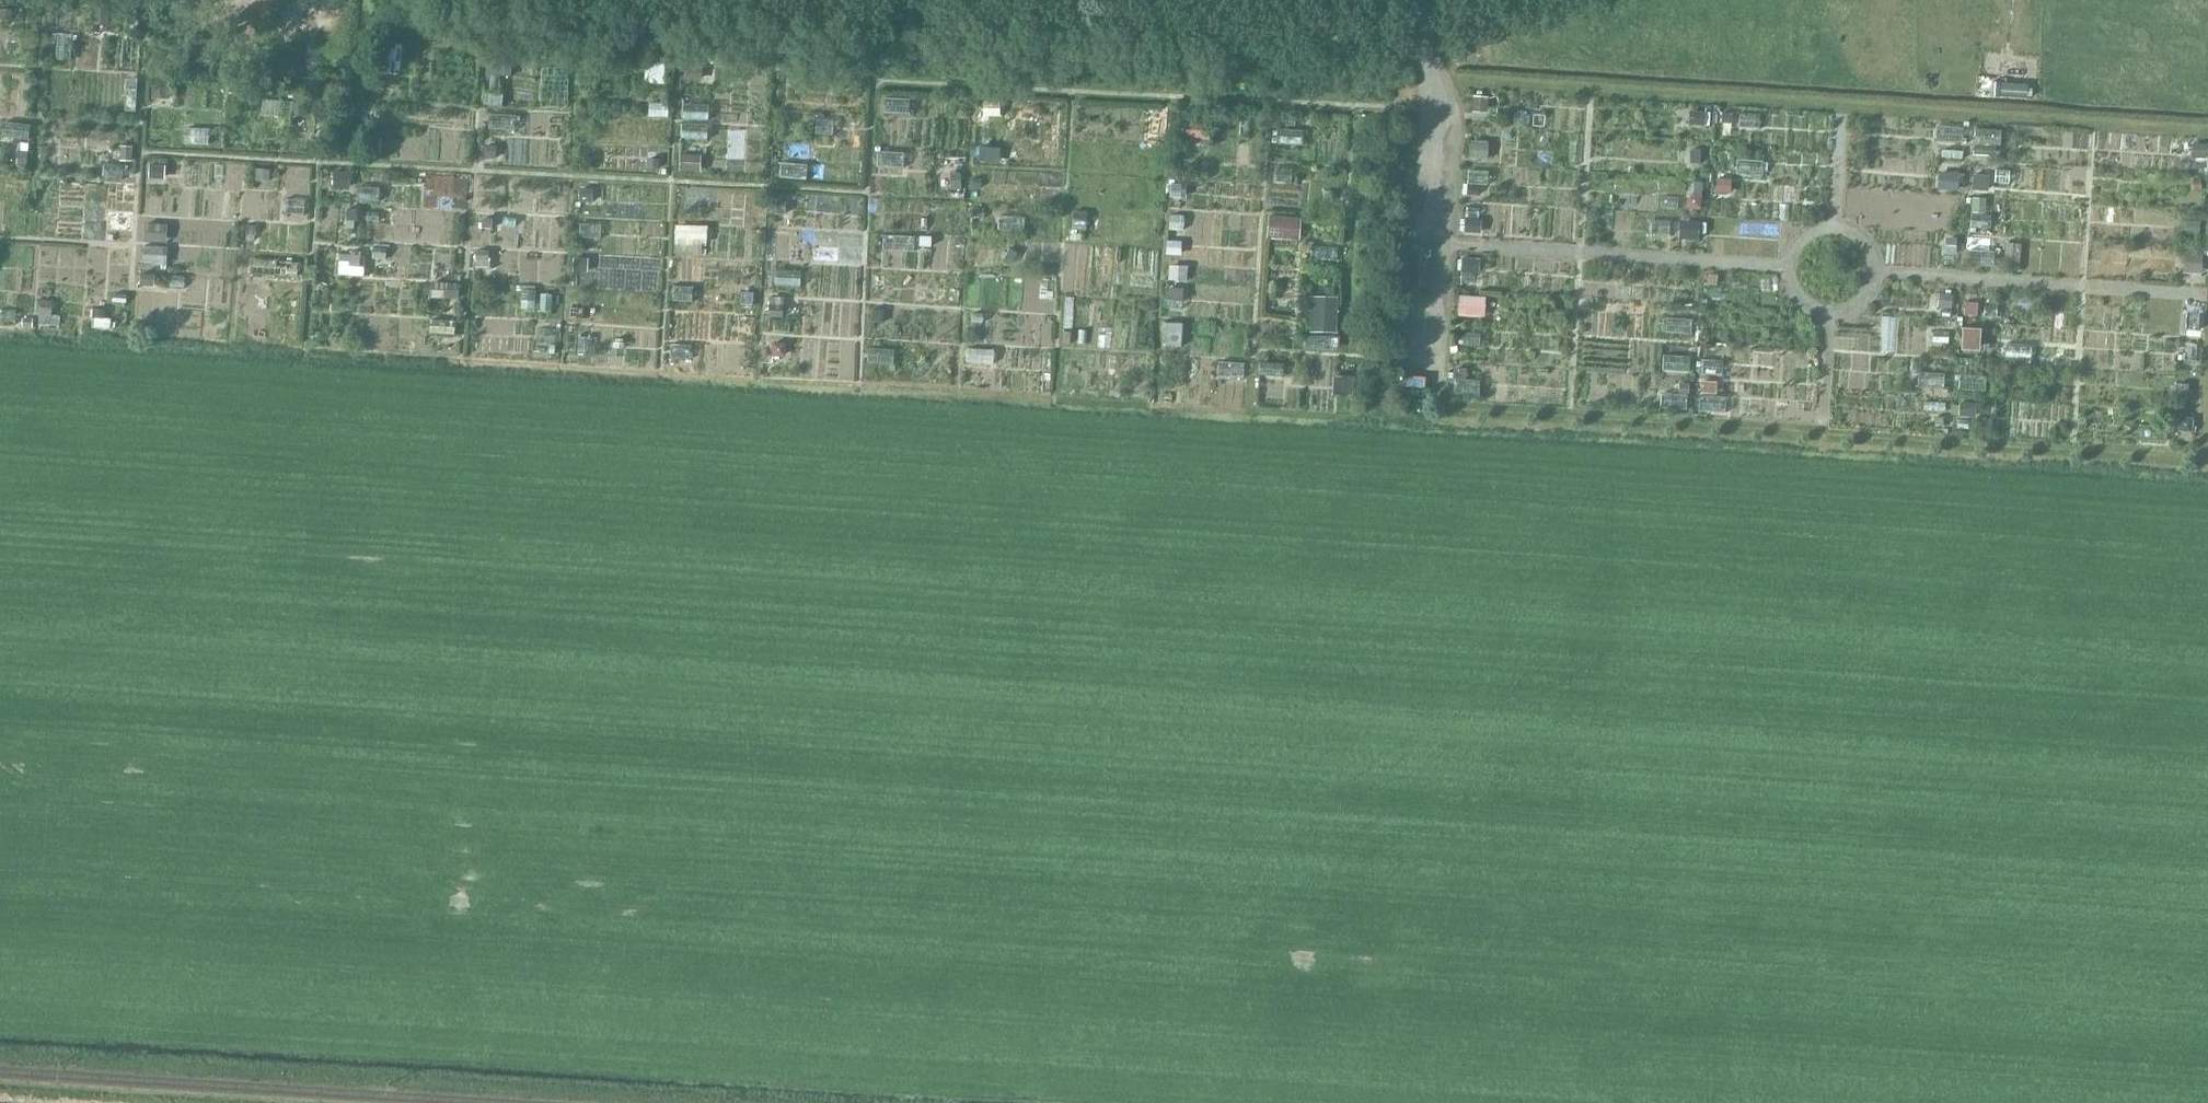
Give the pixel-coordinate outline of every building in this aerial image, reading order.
[(1998,98),(1999,83),(1990,83),(1989,97),(1998,98)]
